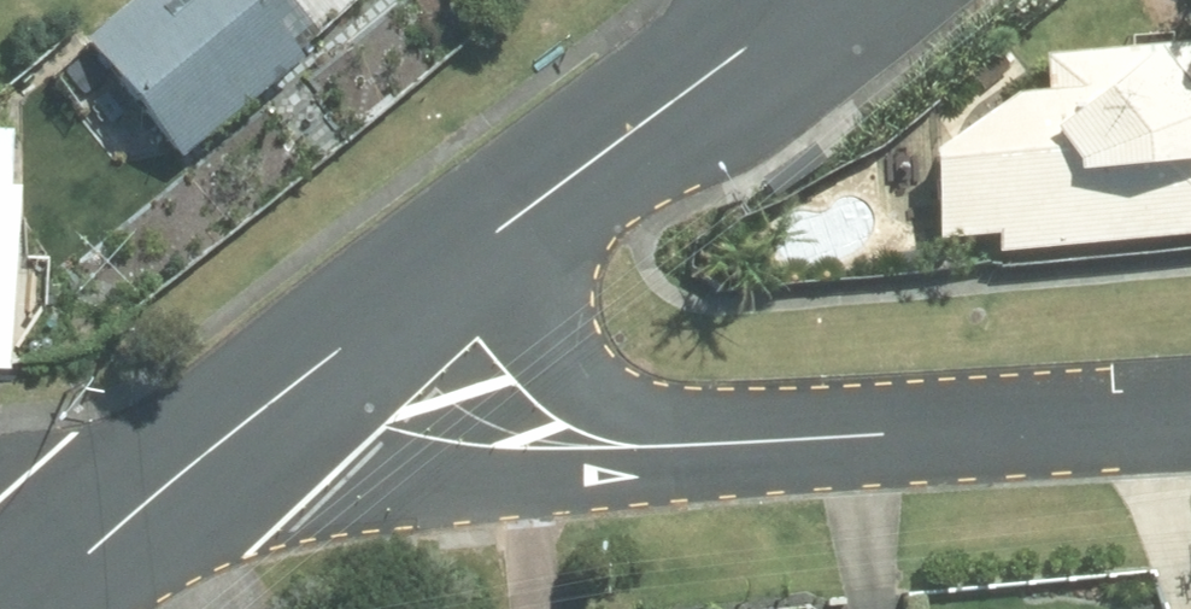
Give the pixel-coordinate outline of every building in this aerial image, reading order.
[(64,39),(165,157),(302,40),(269,1),(271,0),(109,0),(64,39)] [(988,251),(1190,231),(1190,91),(1188,92),(1184,48),(1028,62),(1031,92),(997,96),(998,110),(975,112),(976,125),(947,127),(948,139),(919,141),(928,237),(986,231),(988,251)]
